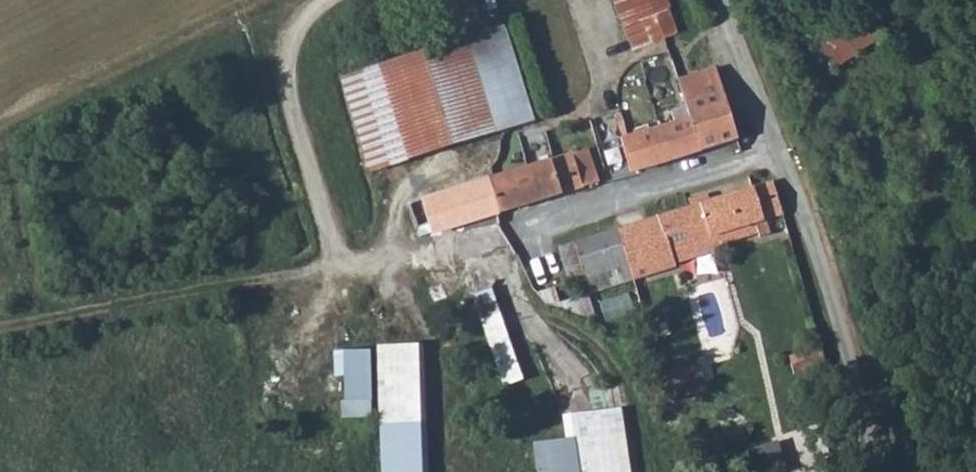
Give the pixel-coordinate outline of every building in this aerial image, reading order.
[(664,0),(612,0),(632,50),(677,32),(664,0)] [(815,40),(831,70),(885,41),(869,12),(815,40)] [(535,123),(506,29),(340,82),(370,175),(535,123)] [(631,176),(739,141),(715,69),(677,81),(689,119),(619,141),(631,176)] [(432,220),(436,233),(597,182),(586,149),(419,202),(426,222),(432,220)] [(642,179),(654,176),(651,171),(641,174),(642,179)] [(708,203),(698,206),(711,249),(758,235),(760,241),(774,237),(772,231),(784,228),(770,183),(753,188),(754,189),(708,203)] [(705,195),(696,198),(698,206),(708,203),(705,195)] [(690,208),(698,206),(696,198),(688,200),(690,208)] [(616,231),(631,281),(644,282),(674,273),(676,264),(713,253),(711,249),(698,206),(690,208),(616,231)] [(616,231),(559,248),(570,284),(584,280),(589,293),(631,281),(616,231)] [(524,382),(491,289),(472,296),(505,388),(524,382)] [(377,348),(377,354),(379,405),(381,471),(427,471),(422,346),(377,348)] [(370,418),(370,406),(379,405),(377,354),(344,356),(344,379),(345,403),(341,404),(342,419),(370,418)] [(344,379),(344,356),(333,356),(333,379),(344,379)] [(670,392),(702,383),(696,364),(664,373),(670,392)] [(622,409),(563,417),(566,440),(533,444),(537,471),(631,471),(622,409)]
